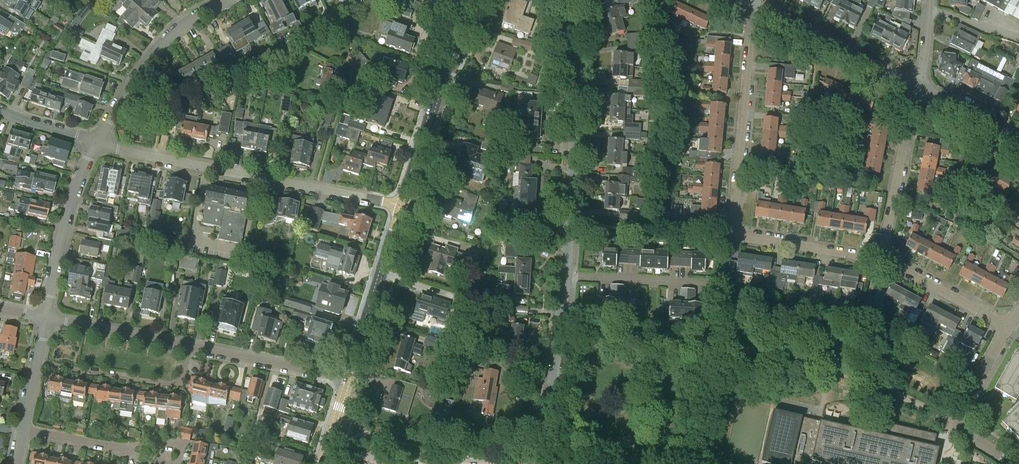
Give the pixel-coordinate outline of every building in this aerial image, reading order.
[(15,0),(8,0),(5,4),(10,7),(9,10),(21,17),(25,19),(25,18),(29,21),(34,12),(30,10),(15,0)] [(30,10),(31,8),(36,12),(42,3),(39,1),(39,0),(15,0),(30,10)] [(121,19),(132,29),(139,22),(146,28),(152,21),(128,0),(127,0),(121,6),(127,11),(121,19)] [(152,21),(158,15),(155,12),(163,4),(158,0),(128,0),(152,21)] [(287,29),(288,28),(289,27),(288,25),(293,23),(295,28),(296,28),(300,36),(305,33),(296,16),(290,18),(281,0),(277,0),(273,2),(287,29)] [(299,11),(309,6),(310,8),(317,5),(316,2),(315,0),(293,0),(299,11)] [(528,35),(533,22),(521,18),(526,4),(514,0),(511,0),(503,23),(516,27),(515,30),(528,35)] [(603,17),(605,24),(607,23),(607,24),(621,20),(627,18),(623,5),(636,0),(617,0),(619,5),(603,10),(605,14),(603,17)] [(656,6),(672,14),(677,3),(670,0),(659,0),(656,6)] [(820,10),(825,0),(811,0),(809,4),(820,10)] [(831,5),(838,8),(834,17),(835,18),(836,19),(837,20),(838,20),(839,20),(844,23),(855,1),(853,0),(834,0),(831,5)] [(867,6),(874,9),(876,5),(878,0),(870,0),(867,6)] [(881,8),(883,9),(886,0),(878,0),(876,5),(881,8)] [(891,16),(903,22),(904,20),(909,21),(910,14),(912,14),(912,12),(913,12),(913,10),(913,9),(913,8),(913,7),(913,2),(900,0),(896,0),(895,11),(892,11),(891,16)] [(950,7),(960,7),(960,12),(968,16),(971,10),(965,7),(966,0),(951,0),(950,7)] [(987,3),(1018,21),(1018,0),(989,0),(987,3)] [(423,4),(415,1),(414,5),(421,10),(423,4)] [(855,1),(844,23),(855,28),(864,10),(858,7),(860,3),(855,1)] [(284,30),(287,29),(273,2),(264,7),(274,26),(276,31),(283,28),(284,30)] [(672,14),(670,18),(674,20),(676,16),(689,22),(694,11),(677,3),(672,14)] [(70,26),(67,32),(81,38),(84,32),(76,29),(91,8),(86,4),(70,26)] [(971,17),(978,21),(985,8),(978,4),(971,17)] [(391,12),(410,18),(412,12),(394,5),(391,12)] [(694,11),(689,22),(701,28),(699,32),(703,34),(710,19),(702,15),(694,11)] [(6,38),(10,32),(14,34),(19,34),(21,31),(23,32),(26,25),(10,16),(7,23),(0,19),(0,34),(6,38)] [(50,21),(57,25),(60,19),(53,16),(50,21)] [(323,19),(329,30),(335,27),(329,16),(323,19)] [(877,20),(869,35),(871,36),(871,37),(874,39),(875,38),(880,41),(888,26),(890,22),(891,19),(887,16),(883,23),(877,20)] [(238,26),(245,38),(249,45),(262,38),(258,30),(262,28),(265,34),(268,33),(263,24),(254,29),(249,19),(238,26)] [(398,27),(399,23),(388,20),(387,23),(384,24),(382,29),(383,32),(385,33),(381,45),(409,54),(414,40),(404,37),(407,30),(398,27)] [(621,20),(607,24),(611,36),(625,32),(621,20)] [(903,22),(898,31),(891,46),(902,52),(909,37),(910,28),(908,27),(911,21),(909,21),(904,20),(903,22)] [(888,26),(880,41),(891,46),(898,31),(891,27),(893,24),(890,22),(888,26)] [(61,34),(63,29),(56,25),(53,30),(61,34)] [(245,38),(238,26),(228,32),(235,44),(245,38)] [(960,26),(953,39),(973,50),(977,42),(980,36),(973,32),(960,26)] [(103,30),(96,46),(123,59),(126,51),(111,44),(115,36),(103,30)] [(627,35),(628,43),(640,42),(639,34),(627,35)] [(707,37),(706,48),(713,48),(713,47),(716,48),(715,56),(729,58),(731,45),(717,44),(717,38),(707,37)] [(530,44),(526,43),(514,39),(512,46),(528,51),(530,44)] [(973,50),(953,39),(949,46),(970,56),(973,50)] [(123,59),(96,46),(82,40),(78,48),(92,54),(88,62),(97,64),(100,58),(119,66),(123,59)] [(640,42),(628,43),(629,51),(640,50),(640,42)] [(491,64),(510,71),(517,50),(498,43),(491,64)] [(228,45),(222,48),(229,60),(234,57),(228,45)] [(282,52),(279,47),(274,49),(277,55),(282,52)] [(229,60),(222,48),(217,52),(223,63),(229,60)] [(53,51),(50,58),(64,62),(66,56),(53,51)] [(977,51),(974,56),(974,58),(980,61),(983,54),(979,52),(977,51)] [(940,70),(940,71),(957,62),(957,57),(954,56),(954,54),(946,52),(946,55),(941,54),(941,56),(939,70),(940,70)] [(614,53),(613,66),(627,67),(633,67),(634,55),(614,53)] [(213,54),(201,60),(208,73),(220,67),(213,54)] [(346,61),(357,73),(363,67),(352,55),(346,61)] [(996,69),(1002,71),(1009,58),(1003,55),(996,69)] [(705,63),(704,68),(728,70),(729,58),(715,56),(714,65),(712,65),(712,64),(705,63)] [(234,63),(237,70),(252,63),(249,57),(234,63)] [(46,58),(40,69),(46,72),(52,61),(46,58)] [(384,84),(396,88),(397,82),(403,84),(404,81),(405,81),(407,76),(406,75),(409,67),(384,58),(381,68),(389,70),(384,84)] [(8,65),(14,69),(17,63),(11,60),(8,65)] [(201,60),(190,67),(197,79),(208,73),(201,60)] [(965,76),(961,82),(961,83),(1002,104),(1009,92),(1012,87),(1014,82),(972,61),(965,76)] [(955,79),(961,82),(965,76),(959,73),(962,65),(957,62),(940,71),(941,72),(941,73),(946,76),(946,75),(947,76),(948,80),(950,81),(954,79),(955,80),(955,79)] [(17,63),(14,69),(21,72),(24,67),(17,63)] [(318,80),(317,86),(321,87),(321,89),(331,91),(331,89),(336,90),(340,74),(335,73),(335,72),(334,72),(335,67),(328,65),(327,70),(326,70),(323,81),(318,80)] [(627,67),(613,66),(613,78),(627,79),(627,77),(632,77),(633,67),(627,67)] [(768,71),(767,83),(781,84),(781,82),(784,83),(785,77),(794,78),(795,67),(783,66),(782,72),(768,71)] [(197,79),(190,67),(179,73),(186,86),(197,79)] [(12,72),(5,68),(1,75),(0,74),(0,94),(12,72)] [(714,72),(713,81),(727,82),(728,70),(704,68),(704,72),(711,73),(711,71),(714,72)] [(21,86),(27,89),(33,79),(32,79),(36,72),(31,69),(21,86)] [(226,73),(232,83),(239,79),(233,69),(226,73)] [(67,71),(64,78),(69,80),(101,92),(104,82),(85,76),(72,72),(67,71)] [(0,94),(0,95),(7,99),(11,93),(13,94),(19,85),(16,83),(20,77),(12,72),(0,94)] [(33,79),(27,89),(34,93),(31,104),(45,108),(49,96),(40,93),(42,86),(36,85),(38,82),(41,76),(36,74),(33,79)] [(529,74),(526,84),(534,87),(538,77),(529,74)] [(62,78),(61,82),(68,84),(67,88),(75,90),(76,88),(80,89),(79,93),(99,99),(101,92),(69,80),(64,78),(62,78)] [(820,90),(837,97),(841,86),(825,79),(820,90)] [(629,80),(628,88),(641,89),(641,81),(629,80)] [(727,82),(713,81),(712,89),(710,89),(710,88),(702,87),(702,92),(712,93),(726,94),(727,82)] [(767,83),(766,95),(790,97),(791,93),(783,92),(783,93),(780,93),(781,84),(767,83)] [(365,91),(375,94),(377,89),(367,85),(365,91)] [(502,85),(501,91),(513,94),(514,88),(502,85)] [(837,97),(854,104),(858,93),(841,86),(837,97)] [(244,87),(242,96),(253,98),(254,89),(244,87)] [(183,96),(195,99),(197,91),(185,88),(183,96)] [(611,109),(625,110),(630,110),(631,96),(644,97),(644,89),(641,89),(628,88),(628,97),(626,97),(611,96),(611,109)] [(497,111),(503,95),(496,93),(495,94),(481,89),(476,104),(488,109),(482,125),(493,129),(499,112),(497,111)] [(49,96),(45,108),(60,113),(63,101),(58,99),(60,94),(51,91),(49,96)] [(858,93),(854,104),(871,111),(875,100),(858,93)] [(64,104),(69,105),(72,96),(67,94),(64,104)] [(283,102),(292,104),(293,96),(284,94),(283,102)] [(790,97),(766,95),(765,107),(779,109),(780,100),(783,100),(782,101),(790,102),(790,97)] [(83,99),(72,96),(69,105),(77,108),(74,117),(86,121),(88,121),(90,114),(91,114),(92,107),(81,104),(83,99)] [(369,109),(373,111),(388,115),(392,102),(378,97),(378,98),(373,96),(369,109)] [(327,112),(320,136),(325,137),(328,127),(329,127),(336,104),(324,101),(321,110),(327,112)] [(180,137),(193,140),(196,125),(183,123),(184,121),(186,113),(176,111),(177,104),(170,103),(167,117),(178,119),(176,129),(182,130),(180,137)] [(710,108),(710,117),(724,118),(725,106),(711,105),(711,104),(701,103),(700,108),(708,109),(708,108),(710,108)] [(514,116),(514,121),(540,123),(540,114),(543,113),(543,109),(541,107),(541,106),(521,105),(520,116),(514,116)] [(611,109),(610,122),(624,123),(629,123),(630,110),(625,110),(611,109)] [(244,111),(237,110),(235,119),(242,121),(244,111)] [(388,115),(373,111),(369,124),(383,129),(388,115)] [(196,125),(193,140),(206,142),(207,136),(214,138),(214,136),(219,137),(220,133),(229,135),(233,114),(222,112),(219,128),(218,127),(215,129),(196,125)] [(699,124),(699,128),(723,130),(724,118),(710,117),(709,126),(706,125),(707,124),(699,124)] [(763,132),(787,134),(790,134),(791,129),(787,129),(787,128),(777,127),(778,121),(764,119),(763,132)] [(540,123),(514,121),(513,127),(520,127),(519,139),(539,140),(539,139),(541,137),(542,133),(539,131),(540,123)] [(874,128),(872,136),(886,139),(888,127),(875,124),(865,122),(864,127),(871,128),(871,127),(874,128)] [(244,124),(235,123),(235,135),(244,137),(241,149),(266,154),(269,141),(275,142),(278,131),(271,129),(270,137),(258,134),(259,126),(244,123),(244,124)] [(353,129),(363,132),(365,126),(355,123),(353,129)] [(624,123),(624,132),(640,133),(641,124),(629,123),(624,123)] [(334,136),(357,142),(360,131),(349,128),(347,132),(342,131),(343,126),(337,125),(334,136)] [(709,132),(708,141),(722,142),(723,130),(699,128),(698,132),(706,133),(706,132),(709,132)] [(9,131),(6,145),(11,147),(7,160),(12,162),(13,158),(20,134),(9,131)] [(609,140),(608,153),(627,154),(628,142),(640,142),(640,140),(646,141),(647,133),(640,133),(624,132),(623,141),(609,140)] [(763,132),(762,144),(776,145),(777,136),(779,136),(779,137),(787,138),(787,134),(763,132)] [(20,134),(13,158),(19,160),(21,150),(27,151),(31,137),(20,134)] [(292,136),(290,142),(295,143),(291,164),(292,164),(291,168),(307,171),(308,167),(309,167),(313,146),(314,141),(292,136)] [(861,142),(860,146),(884,151),(886,139),(872,136),(871,145),(868,144),(868,143),(861,142)] [(44,141),(42,147),(67,155),(69,146),(49,140),(48,143),(44,141)] [(692,150),(692,158),(699,158),(704,159),(707,159),(708,153),(721,154),(722,142),(708,141),(698,140),(697,151),(692,150)] [(925,146),(923,158),(937,161),(939,152),(941,153),(941,154),(948,155),(951,142),(940,140),(938,149),(925,146)] [(481,149),(501,155),(502,149),(483,143),(481,149)] [(776,145),(762,144),(761,156),(774,157),(785,158),(785,154),(778,153),(778,154),(775,153),(776,145)] [(488,162),(474,157),(476,149),(466,146),(463,154),(462,154),(458,169),(469,173),(469,175),(483,179),(488,162)] [(869,151),(868,160),(882,162),(884,151),(860,146),(859,151),(866,152),(867,151),(869,151)] [(67,155),(42,147),(40,154),(44,155),(43,158),(52,160),(53,165),(63,168),(67,155)] [(383,172),(385,167),(387,168),(392,152),(378,148),(377,152),(370,151),(368,157),(365,166),(383,172)] [(365,166),(368,157),(353,152),(351,159),(347,157),(343,171),(358,176),(362,165),(365,166)] [(627,154),(608,153),(607,166),(622,167),(622,166),(627,167),(627,154)] [(28,165),(34,167),(37,157),(31,155),(28,165)] [(522,181),(521,195),(535,196),(536,182),(531,181),(532,165),(530,165),(531,155),(519,155),(518,165),(516,164),(516,173),(519,174),(519,181),(522,181)] [(923,158),(921,170),(945,175),(945,170),(938,169),(938,170),(935,169),(937,161),(923,158)] [(0,167),(0,168),(15,171),(17,163),(1,160),(0,167)] [(882,162),(868,160),(866,169),(863,168),(863,167),(856,166),(855,171),(866,173),(866,172),(879,175),(882,162)] [(705,169),(704,177),(719,179),(720,166),(706,165),(704,164),(698,164),(695,164),(695,169),(702,169),(703,168),(705,169)] [(974,176),(990,184),(996,174),(979,165),(974,176)] [(107,189),(111,170),(102,168),(99,185),(96,185),(94,193),(98,194),(97,198),(99,199),(98,203),(106,205),(108,199),(109,189),(107,189)] [(623,168),(623,176),(629,177),(632,177),(633,169),(623,168)] [(121,172),(111,170),(107,189),(109,189),(108,199),(113,200),(113,197),(116,197),(117,191),(121,172)] [(921,170),(919,182),(932,185),(934,176),(937,177),(936,177),(944,179),(945,175),(921,170)] [(17,171),(16,177),(54,186),(56,178),(34,173),(34,175),(29,174),(17,171)] [(127,200),(137,202),(143,176),(139,175),(132,174),(127,200)] [(996,174),(990,184),(1006,193),(1012,182),(996,174)] [(143,176),(137,202),(137,203),(151,206),(154,189),(150,188),(152,178),(146,177),(146,176),(143,176)] [(606,184),(605,197),(620,198),(627,199),(627,186),(628,186),(628,182),(629,177),(623,176),(617,176),(616,185),(606,184)] [(761,184),(772,186),(774,178),(763,176),(761,184)] [(16,177),(14,186),(22,188),(22,189),(31,191),(32,189),(36,190),(36,192),(42,193),(43,192),(52,194),(54,186),(16,177)] [(694,184),(693,188),(717,190),(719,179),(704,177),(704,186),(701,186),(701,185),(694,184)] [(158,199),(164,200),(183,204),(186,184),(167,181),(166,188),(163,188),(162,192),(160,192),(158,199)] [(932,185),(919,182),(916,194),(930,196),(930,197),(940,199),(941,194),(933,193),(933,194),(931,193),(932,185)] [(703,193),(702,201),(716,203),(717,190),(693,188),(688,188),(688,193),(701,194),(701,192),(703,193)] [(202,224),(220,228),(226,192),(208,189),(206,201),(206,204),(202,224)] [(10,202),(13,192),(3,190),(2,197),(6,197),(5,201),(10,202)] [(769,205),(767,219),(779,221),(784,191),(778,190),(777,196),(779,196),(777,204),(778,204),(778,206),(769,205)] [(226,192),(220,228),(221,228),(218,240),(241,244),(247,215),(245,215),(249,196),(244,195),(244,194),(238,193),(238,194),(227,191),(226,192)] [(183,204),(189,205),(191,195),(185,193),(183,204)] [(757,203),(755,217),(767,219),(769,205),(770,200),(762,198),(763,194),(758,193),(757,203)] [(476,204),(478,197),(466,194),(464,203),(448,198),(442,218),(451,221),(452,218),(470,224),(476,204)] [(535,196),(521,195),(514,195),(513,212),(508,211),(507,219),(520,220),(520,210),(534,211),(535,196)] [(15,197),(14,205),(47,212),(49,204),(29,200),(29,201),(15,197)] [(620,198),(605,197),(604,210),(619,211),(620,198)] [(779,221),(791,223),(794,209),(785,207),(785,205),(786,205),(787,198),(783,197),(779,221)] [(845,207),(841,231),(853,233),(855,219),(846,217),(847,215),(848,215),(850,198),(846,197),(845,203),(845,207)] [(153,200),(151,210),(158,211),(160,201),(153,200)] [(794,209),(791,223),(803,225),(806,208),(808,201),(803,200),(802,208),(803,208),(802,210),(794,209)] [(294,221),(292,229),(297,230),(298,222),(296,222),(299,205),(279,201),(277,214),(269,212),(268,217),(266,216),(264,227),(285,220),(294,221)] [(716,203),(702,201),(702,207),(691,206),(690,219),(706,220),(707,214),(715,215),(716,203)] [(817,227),(829,229),(831,215),(822,213),(823,211),(824,211),(825,204),(820,203),(818,213),(819,213),(817,227)] [(831,215),(829,229),(841,231),(845,207),(845,203),(841,203),(839,213),(840,214),(840,216),(831,215)] [(14,205),(10,204),(9,208),(0,205),(0,213),(8,215),(9,210),(16,212),(26,215),(25,216),(45,220),(47,212),(14,205)] [(89,219),(90,220),(108,223),(110,213),(117,215),(118,208),(104,205),(103,210),(91,207),(89,219)] [(671,206),(670,217),(681,218),(682,207),(671,206)] [(313,208),(307,228),(317,231),(320,221),(338,225),(352,227),(349,238),(358,241),(358,242),(363,243),(363,242),(365,243),(372,221),(356,216),(355,219),(340,216),(323,212),(323,211),(313,208)] [(855,219),(853,233),(865,235),(867,221),(868,221),(869,211),(864,210),(863,217),(864,218),(864,220),(855,219)] [(620,218),(642,219),(642,212),(621,211),(620,218)] [(877,212),(869,211),(868,221),(875,222),(877,212)] [(90,220),(87,231),(99,233),(98,239),(111,241),(113,234),(106,233),(109,223),(108,223),(90,220)] [(906,248),(917,253),(923,241),(916,237),(916,233),(917,233),(918,226),(914,225),(912,235),(906,248)] [(131,233),(119,231),(116,242),(129,244),(131,233)] [(21,234),(11,232),(4,268),(9,269),(10,264),(15,265),(13,275),(14,275),(11,294),(13,294),(13,297),(19,299),(20,296),(22,296),(24,289),(28,290),(28,286),(33,287),(34,279),(30,278),(34,258),(17,254),(21,234)] [(143,235),(131,233),(129,244),(141,246),(143,235)] [(917,253),(927,259),(939,238),(935,235),(931,242),(932,243),(931,245),(923,241),(917,253)] [(319,246),(315,257),(329,261),(327,268),(339,272),(339,273),(348,276),(349,275),(353,277),(359,258),(355,257),(355,256),(345,253),(345,254),(333,250),(332,250),(329,249),(332,241),(318,237),(316,245),(319,246)] [(927,259),(938,265),(944,252),(937,248),(938,246),(939,246),(942,240),(939,238),(927,259)] [(80,255),(97,258),(98,251),(102,252),(103,246),(109,247),(110,242),(98,239),(97,245),(83,241),(80,255)] [(498,273),(516,275),(530,276),(531,261),(525,261),(526,246),(505,244),(505,258),(517,258),(516,268),(499,267),(498,273)] [(427,260),(432,261),(429,271),(443,275),(446,265),(452,267),(460,269),(459,270),(472,274),(477,259),(464,255),(456,253),(457,250),(446,246),(445,250),(432,245),(427,260)] [(944,252),(938,265),(949,270),(955,258),(960,249),(956,247),(953,254),(952,256),(944,252)] [(629,251),(603,249),(603,257),(603,262),(602,262),(602,263),(602,266),(614,267),(617,267),(617,263),(628,264),(629,251)] [(655,252),(629,251),(628,264),(640,264),(640,269),(643,269),(654,269),(655,252)] [(680,253),(655,252),(654,269),(665,270),(668,270),(668,266),(679,267),(680,253)] [(706,255),(680,253),(679,267),(691,267),(691,271),(705,272),(705,269),(706,269),(706,267),(705,267),(706,262),(706,255)] [(959,276),(970,282),(977,269),(969,265),(970,263),(971,263),(975,257),(970,254),(965,264),(966,264),(959,276)] [(729,263),(728,277),(736,278),(736,275),(752,278),(753,274),(755,258),(739,255),(738,265),(729,263)] [(283,258),(267,256),(264,268),(280,271),(283,258)] [(191,257),(189,270),(197,272),(199,259),(191,257)] [(755,258),(753,274),(761,276),(762,271),(770,272),(767,288),(773,289),(774,285),(776,268),(771,267),(772,260),(755,258)] [(970,282),(981,288),(995,261),(991,259),(985,271),(986,271),(984,273),(977,269),(970,282)] [(981,288),(991,293),(998,281),(990,277),(991,274),(992,275),(999,263),(995,261),(981,288)] [(774,285),(773,289),(781,290),(787,281),(796,282),(797,277),(799,265),(782,262),(781,269),(776,268),(774,285)] [(72,267),(68,287),(72,287),(79,288),(81,279),(89,279),(95,280),(96,272),(105,273),(105,272),(106,267),(92,264),(90,270),(72,267)] [(219,264),(215,286),(223,287),(226,271),(225,271),(226,265),(219,264)] [(796,282),(796,284),(804,285),(805,278),(813,279),(811,291),(817,292),(818,285),(820,278),(814,277),(815,267),(799,265),(797,277),(796,282)] [(132,283),(139,284),(142,268),(135,266),(132,283)] [(820,278),(818,285),(840,289),(842,272),(826,269),(824,278),(820,278)] [(96,272),(95,280),(102,281),(103,282),(104,278),(105,273),(96,272)] [(842,272),(840,289),(856,292),(855,295),(861,296),(863,284),(857,284),(859,274),(842,272)] [(998,281),(991,293),(1002,299),(1009,287),(1014,278),(1010,275),(1009,277),(1002,273),(998,281)] [(267,285),(270,277),(264,275),(261,283),(267,285)] [(530,276),(516,275),(515,295),(514,295),(515,295),(529,296),(530,276)] [(102,283),(101,288),(107,289),(104,305),(106,305),(106,307),(111,308),(112,306),(115,307),(118,290),(114,289),(114,283),(109,282),(109,281),(108,279),(104,278),(103,282),(103,284),(102,283)] [(72,287),(70,296),(90,300),(92,290),(90,290),(91,286),(87,285),(89,279),(81,279),(79,288),(72,287)] [(325,279),(316,308),(338,315),(339,311),(342,312),(347,294),(339,292),(341,284),(325,279)] [(194,286),(187,319),(197,321),(199,310),(201,309),(206,286),(201,285),(201,281),(195,280),(194,286)] [(177,317),(187,319),(194,286),(192,285),(192,284),(182,282),(181,286),(178,304),(179,306),(177,317)] [(142,311),(141,315),(149,317),(150,312),(158,314),(163,289),(154,287),(155,285),(146,283),(141,310),(142,311)] [(118,290),(115,307),(127,309),(131,292),(130,292),(131,286),(125,285),(123,291),(118,290)] [(616,315),(618,286),(611,285),(610,300),(600,300),(599,311),(599,314),(603,314),(602,315),(604,315),(604,314),(616,315)] [(894,302),(900,305),(906,293),(891,285),(887,294),(878,289),(871,309),(879,312),(880,311),(884,305),(883,305),(888,296),(895,300),(894,302)] [(624,301),(624,286),(618,286),(616,315),(629,316),(633,316),(633,313),(634,313),(634,311),(633,311),(634,302),(624,301)] [(686,319),(688,289),(681,289),(680,304),(670,304),(670,313),(669,313),(669,315),(670,315),(669,318),(673,318),(686,319)] [(694,305),(695,290),(688,289),(686,319),(698,320),(700,320),(700,319),(703,320),(703,317),(704,305),(694,305)] [(901,306),(899,309),(906,312),(902,321),(903,324),(912,329),(917,319),(921,312),(916,310),(921,301),(906,293),(900,305),(901,306)] [(456,294),(453,304),(470,310),(474,299),(456,294)] [(418,307),(417,310),(412,308),(409,316),(423,320),(425,314),(439,318),(437,325),(446,328),(450,316),(447,315),(450,304),(421,295),(417,307),(418,307)] [(218,324),(217,328),(236,333),(237,329),(238,329),(244,306),(229,303),(231,298),(224,296),(223,301),(217,324),(218,324)] [(286,300),(284,306),(309,314),(310,308),(286,300)] [(814,313),(822,314),(823,305),(816,304),(814,313)] [(925,317),(939,325),(945,314),(930,306),(926,315),(921,312),(917,319),(922,321),(925,317)] [(283,307),(281,313),(301,319),(303,312),(295,310),(283,307)] [(258,339),(275,343),(279,330),(280,331),(282,324),(269,320),(271,312),(258,309),(252,331),(260,333),(258,339)] [(859,314),(836,309),(835,316),(835,317),(856,321),(859,314)] [(939,325),(937,329),(945,334),(948,329),(951,331),(941,350),(941,352),(948,355),(956,340),(960,333),(955,330),(960,322),(945,314),(939,325)] [(305,348),(325,353),(326,348),(330,336),(331,336),(332,336),(334,335),(336,330),(334,327),(333,327),(333,326),(322,323),(312,320),(312,321),(307,320),(304,330),(309,331),(306,343),(305,348)] [(517,344),(521,345),(521,344),(524,345),(525,335),(523,335),(524,327),(512,325),(512,326),(505,325),(504,330),(505,330),(512,331),(511,335),(506,335),(505,343),(510,343),(509,349),(516,350),(517,344)] [(15,330),(3,327),(2,337),(0,337),(0,352),(11,355),(14,340),(13,339),(15,330)] [(965,335),(960,333),(956,340),(976,350),(984,335),(969,327),(965,335)] [(394,369),(410,374),(412,367),(408,364),(411,353),(420,356),(422,347),(414,345),(415,341),(404,338),(394,369)] [(435,346),(448,350),(450,344),(437,340),(435,346)] [(923,355),(936,362),(940,355),(928,348),(923,355)] [(473,368),(475,355),(464,353),(460,378),(467,379),(469,368),(473,368)] [(1015,359),(1013,357),(1009,365),(1011,366),(1008,372),(1005,370),(994,390),(1003,395),(1004,393),(1011,396),(1009,399),(1016,402),(1018,397),(1018,353),(1015,359)] [(955,373),(966,379),(973,367),(962,361),(955,373)] [(481,409),(482,411),(482,415),(492,417),(496,393),(494,393),(498,372),(485,370),(483,380),(478,379),(474,400),(484,402),(483,408),(481,409)] [(60,399),(61,394),(63,381),(62,381),(63,379),(57,378),(57,377),(47,375),(46,382),(50,383),(48,391),(49,391),(49,392),(55,393),(54,398),(60,399)] [(207,405),(209,398),(212,386),(205,384),(206,382),(200,380),(200,379),(191,377),(189,385),(193,386),(191,393),(194,394),(192,401),(207,405)] [(242,390),(239,401),(245,402),(246,397),(249,398),(247,403),(252,405),(254,399),(259,401),(264,384),(250,380),(248,392),(242,390)] [(61,394),(60,399),(71,402),(75,384),(63,381),(61,394)] [(76,382),(72,403),(84,405),(87,389),(92,390),(93,385),(76,382)] [(321,399),(323,392),(295,384),(288,406),(316,414),(318,407),(322,408),(324,401),(321,399)] [(95,400),(108,402),(109,389),(110,387),(93,385),(92,390),(97,391),(95,400)] [(242,390),(219,385),(218,387),(212,386),(209,398),(207,405),(209,405),(226,405),(226,401),(227,401),(228,397),(233,398),(233,400),(239,402),(239,401),(242,390)] [(382,409),(396,413),(397,408),(408,411),(410,403),(400,400),(403,390),(392,387),(388,401),(384,400),(382,409)] [(109,389),(108,402),(114,403),(113,409),(119,410),(122,391),(109,389)] [(122,391),(119,410),(120,410),(132,412),(133,406),(138,406),(140,392),(123,389),(123,391),(122,391)] [(262,413),(270,416),(271,410),(276,411),(281,394),(269,390),(262,413)] [(140,392),(138,406),(145,407),(144,415),(155,416),(158,396),(157,396),(157,394),(140,392)] [(170,398),(168,410),(167,418),(180,420),(182,404),(185,404),(186,397),(177,395),(176,396),(170,396),(170,398)] [(155,416),(155,419),(167,420),(169,398),(158,396),(155,416)] [(278,412),(284,413),(287,402),(282,400),(278,412)] [(446,400),(441,420),(449,422),(454,402),(446,400)] [(1002,425),(1007,431),(1009,429),(1014,434),(1012,436),(1018,443),(1018,408),(1002,425)] [(761,463),(764,463),(807,463),(808,459),(816,421),(774,411),(761,463)] [(287,437),(288,438),(289,438),(307,444),(313,426),(302,423),(302,421),(299,420),(299,422),(289,419),(282,417),(280,423),(288,425),(287,428),(289,428),(287,437)] [(231,433),(233,425),(226,423),(224,431),(231,433)] [(828,463),(936,463),(939,449),(934,448),(937,435),(892,425),(889,438),(821,423),(816,447),(813,460),(826,463),(828,463)] [(73,433),(83,435),(84,428),(74,426),(73,433)] [(177,438),(183,440),(186,428),(180,427),(177,438)] [(186,428),(183,440),(190,441),(192,429),(186,428)] [(206,432),(196,431),(195,440),(205,441),(206,432)] [(194,443),(192,456),(210,460),(211,452),(212,445),(207,445),(207,446),(194,443)] [(278,455),(280,456),(279,458),(298,463),(301,463),(304,456),(280,449),(278,455)] [(47,458),(47,456),(41,455),(41,454),(32,452),(30,460),(34,461),(33,463),(46,463),(47,458)] [(278,455),(275,463),(298,463),(279,458),(280,456),(278,455)] [(190,463),(209,463),(210,460),(192,456),(190,463)]
